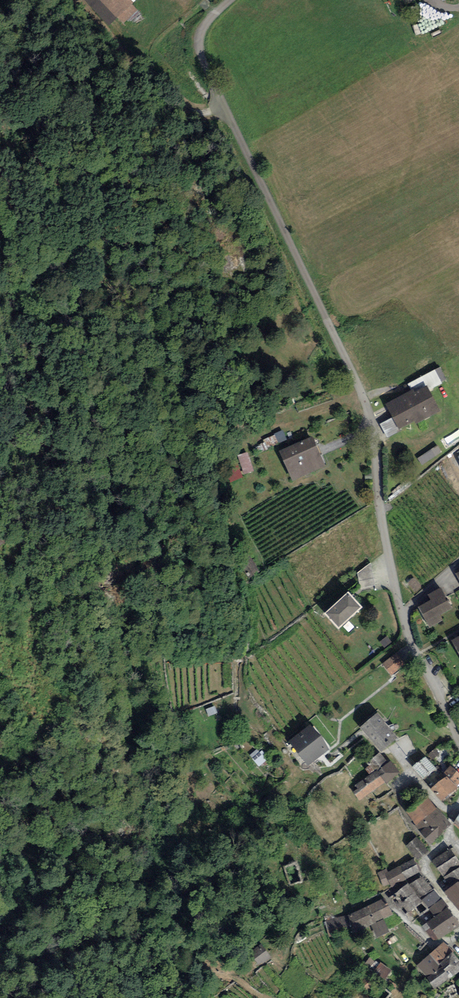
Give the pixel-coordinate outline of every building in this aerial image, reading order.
[(122,28),(140,10),(129,0),(94,0),(122,28)] [(408,385),(411,392),(425,385),(429,391),(446,383),(439,370),(408,385)] [(411,392),(386,404),(399,432),(415,424),(416,426),(440,414),(429,391),(425,385),(411,392)] [(447,436),(439,441),(444,448),(451,444),(447,436)] [(325,469),(313,439),(279,453),(292,483),(325,469)] [(430,451),(417,459),(422,466),(434,458),(430,451)] [(253,472),(247,453),(237,456),(244,475),(253,472)] [(370,564),(357,574),(360,589),(375,586),(370,564)] [(452,610),(440,589),(427,597),(430,602),(418,609),(429,629),(442,622),(439,617),(452,610)] [(362,611),(347,595),(324,616),(339,632),(362,611)] [(391,643),(387,637),(379,643),(384,649),(391,643)] [(405,665),(397,654),(383,665),(392,676),(405,665)] [(385,719),(377,710),(360,725),(382,750),(398,736),(383,720),(385,719)] [(329,752),(311,727),(289,743),(307,768),(329,752)] [(388,761),(379,751),(370,759),(372,762),(370,764),(374,769),(384,780),(386,782),(399,770),(390,759),(388,761)] [(436,768),(426,754),(413,765),(423,778),(436,768)] [(457,785),(458,782),(458,771),(450,764),(444,771),(447,773),(457,785)] [(360,800),(384,780),(374,769),(355,783),(357,787),(352,790),(360,800)] [(457,785),(447,773),(432,786),(442,798),(457,785)] [(450,821),(425,791),(402,809),(431,843),(450,821)] [(417,835),(406,844),(418,858),(428,849),(417,835)] [(431,860),(447,882),(458,873),(458,858),(450,846),(431,860)] [(385,867),(376,872),(383,885),(389,882),(391,886),(420,871),(413,856),(386,870),(385,867)] [(422,874),(409,883),(420,898),(433,889),(422,874)] [(444,890),(458,909),(458,878),(444,890)] [(409,883),(408,881),(389,896),(399,908),(403,905),(407,910),(421,900),(420,898),(409,883)] [(440,898),(433,889),(420,898),(421,900),(427,907),(428,906),(440,898)] [(385,896),(349,913),(357,931),(372,924),(377,935),(389,929),(383,917),(393,912),(385,896)] [(442,896),(440,898),(428,906),(434,915),(426,920),(438,937),(458,923),(458,920),(442,896)] [(347,914),(326,920),(328,929),(350,923),(347,914)] [(444,939),(415,963),(435,987),(458,968),(458,958),(444,939)] [(271,956),(262,944),(250,953),(259,965),(271,956)] [(374,997),(390,997),(392,995),(382,987),(393,972),(380,961),(360,987),(374,997)]
